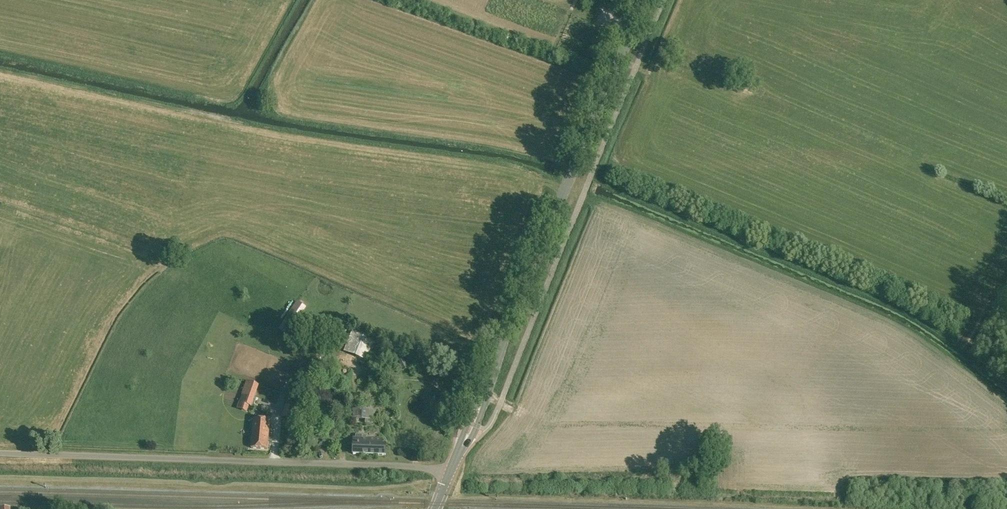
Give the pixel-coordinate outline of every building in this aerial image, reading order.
[(279,328),(288,334),(306,308),(297,301),(279,328)] [(327,359),(345,367),(350,354),(368,362),(377,339),(342,323),(327,359)] [(408,369),(404,359),(398,361),(403,371),(408,369)] [(301,369),(296,379),(307,384),(312,374),(301,369)] [(251,407),(258,385),(246,381),(239,402),(251,407)] [(296,406),(287,403),(283,418),(292,420),(296,406)] [(354,419),(365,419),(371,419),(371,409),(355,409),(354,419)] [(251,448),(268,449),(270,420),(254,419),(251,448)] [(356,434),(355,439),(354,439),(353,454),(385,455),(385,445),(381,445),(381,438),(362,438),(362,435),(356,434)]
